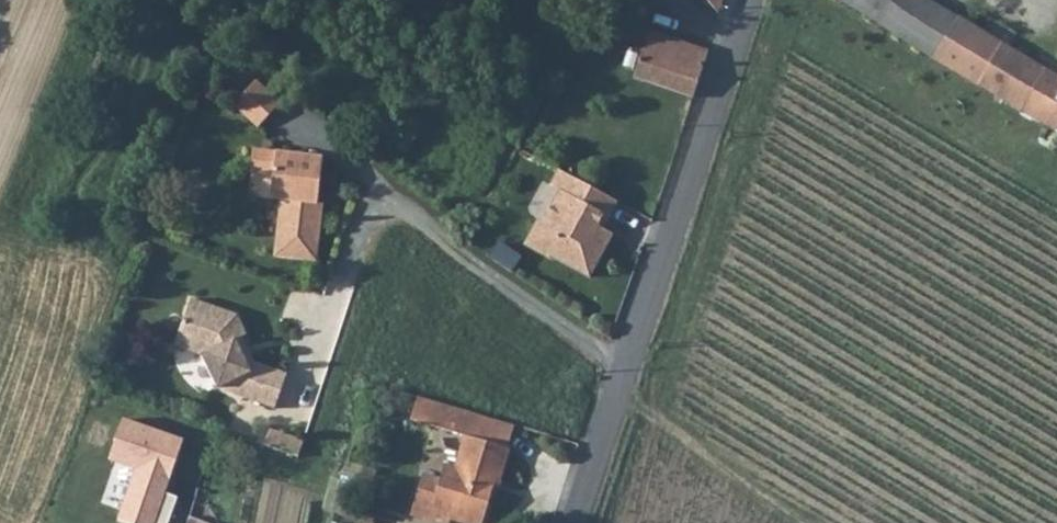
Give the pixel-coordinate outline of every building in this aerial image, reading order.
[(1053,132),(1056,130),(1056,76),(932,0),(836,0),(1053,132)] [(693,100),(708,53),(680,43),(649,36),(634,79),(693,100)] [(280,106),(256,84),(235,108),(260,129),(280,106)] [(318,204),(324,157),(277,152),(271,193),(272,195),(274,198),(278,200),(281,200),(274,255),(315,260),(321,210),(314,209),(314,204),(318,204)] [(552,184),(561,189),(568,175),(559,170),(552,184)] [(568,175),(561,189),(546,216),(536,221),(525,243),(550,256),(550,255),(589,275),(611,233),(597,225),(603,215),(607,217),(616,201),(568,175)] [(235,313),(189,298),(173,345),(199,354),(213,385),(270,405),(282,371),(249,360),(244,362),(234,339),(244,334),(235,313)] [(455,433),(462,410),(419,397),(412,420),(455,433)] [(411,515),(429,521),(432,510),(452,516),(476,522),(483,522),(492,491),(489,490),(491,482),(498,484),(516,426),(462,410),(455,433),(467,437),(457,471),(444,467),(440,482),(423,477),(411,515)] [(125,424),(113,463),(137,471),(120,522),(124,522),(160,522),(186,445),(125,424)] [(432,510),(429,521),(435,522),(449,522),(452,516),(432,510)]
